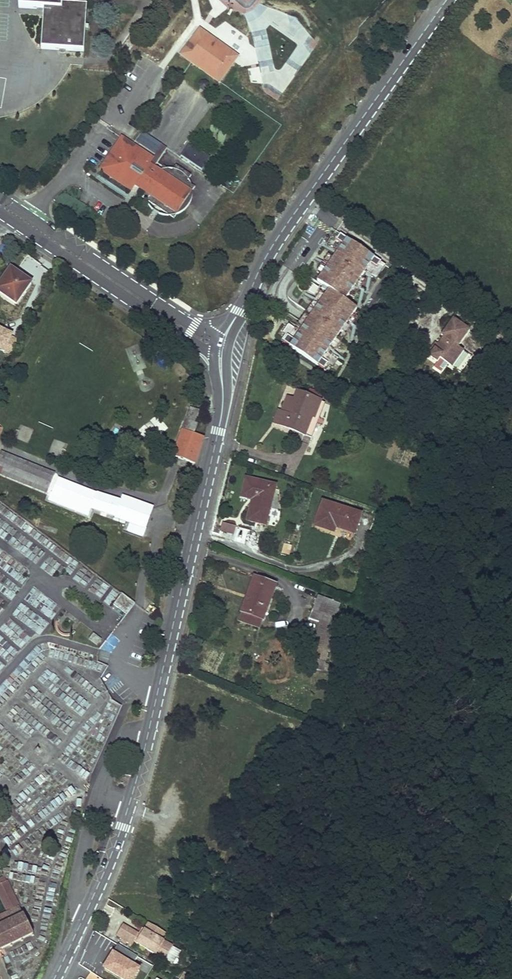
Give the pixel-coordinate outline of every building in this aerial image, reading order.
[(19,7),(44,9),(41,48),(83,51),(87,6),(62,4),(62,0),(19,0),(19,7)] [(284,27),(302,37),(307,28),(289,19),(284,27)] [(200,28),(197,31),(237,60),(239,56),(200,28)] [(220,82),(237,60),(197,31),(181,54),(192,62),(220,82)] [(300,72),(288,61),(266,87),(278,97),(300,72)] [(142,132),(134,144),(154,157),(162,145),(142,132)] [(134,144),(122,136),(100,169),(132,191),(135,186),(137,187),(146,193),(160,203),(176,213),(192,190),(162,170),(150,162),(154,157),(134,144)] [(190,144),(181,156),(202,170),(210,158),(190,144)] [(339,231),(335,236),(339,240),(333,248),(340,252),(335,258),(323,274),(319,280),(325,284),(323,287),(328,291),(326,295),(299,330),(296,328),(292,325),(286,333),(285,331),(280,337),(323,370),(328,364),(326,363),(332,355),(326,350),(328,347),(353,315),(357,309),(345,301),(367,273),(373,278),(379,270),(383,273),(388,268),(339,231)] [(339,240),(335,236),(329,244),(333,248),(339,240)] [(335,258),(331,255),(319,270),(323,274),(335,258)] [(10,269),(8,272),(17,278),(19,275),(10,269)] [(383,273),(379,270),(373,278),(377,281),(383,273)] [(8,272),(0,284),(0,309),(10,315),(17,305),(30,314),(41,291),(19,275),(17,278),(8,272)] [(367,282),(362,279),(350,294),(355,298),(367,282)] [(326,295),(323,293),(304,316),(296,328),(299,330),(326,295)] [(357,319),(353,315),(328,347),(332,351),(357,319)] [(479,334),(455,317),(443,333),(445,335),(430,355),(438,360),(441,356),(460,371),(472,354),(467,350),(479,334)] [(292,325),(288,322),(282,329),(285,331),(286,333),(292,325)] [(11,334),(0,329),(0,347),(4,349),(11,334)] [(336,359),(332,355),(326,363),(328,364),(330,366),(336,359)] [(321,395),(310,391),(308,397),(319,401),(321,395)] [(308,397),(297,393),(294,401),(289,416),(282,414),(279,413),(275,423),(307,435),(320,401),(319,401),(308,397)] [(294,401),(287,399),(282,414),(289,416),(294,401)] [(325,403),(320,401),(307,435),(312,437),(325,403)] [(198,412),(190,409),(185,421),(188,423),(185,431),(182,430),(173,457),(194,464),(203,438),(193,434),(197,425),(194,424),(198,412)] [(27,442),(32,430),(25,427),(20,439),(27,442)] [(0,455),(0,474),(47,493),(54,476),(0,454),(0,455)] [(98,491),(98,492),(59,478),(53,492),(91,506),(130,521),(127,530),(142,535),(153,507),(122,496),(121,500),(98,491)] [(276,487),(247,480),(242,498),(253,500),(248,522),(266,526),(276,487)] [(51,494),(48,501),(88,516),(91,506),(53,492),(51,494)] [(361,515),(323,502),(315,526),(334,532),(336,528),(355,534),(361,515)] [(221,531),(234,535),(237,527),(223,523),(221,531)] [(282,554),(289,556),(292,547),(284,545),(282,554)] [(74,580),(87,587),(93,576),(80,569),(74,580)] [(275,586),(253,578),(246,597),(249,598),(244,613),(262,620),(275,586)] [(122,594),(113,605),(126,615),(134,604),(122,594)] [(249,598),(246,597),(241,612),(244,613),(249,598)] [(339,606),(318,597),(309,619),(320,623),(311,660),(309,667),(314,668),(312,677),(315,678),(316,671),(318,662),(325,664),(334,627),(334,618),(339,606)] [(262,620),(244,613),(240,622),(259,629),(262,620)] [(84,628),(73,642),(99,649),(106,641),(99,636),(97,638),(84,628)] [(325,664),(318,662),(316,671),(323,672),(325,664)] [(5,881),(1,883),(0,880),(0,898),(7,913),(0,916),(0,950),(33,934),(23,913),(22,913),(5,881)] [(148,922),(144,929),(162,939),(166,933),(148,922)] [(136,943),(141,934),(123,924),(116,936),(132,945),(134,941),(136,943)] [(141,934),(136,943),(164,960),(173,945),(162,939),(144,929),(141,934)] [(119,945),(115,952),(133,963),(137,957),(119,945)] [(104,969),(121,978),(133,978),(140,968),(133,963),(115,952),(104,969)]
